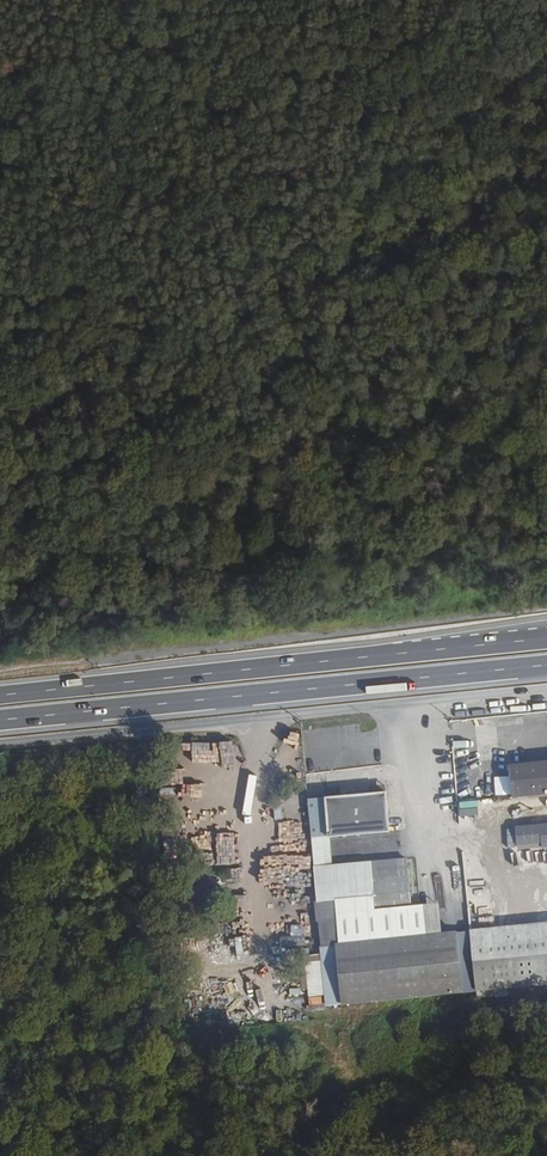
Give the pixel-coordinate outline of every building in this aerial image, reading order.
[(294,757),(285,758),(288,777),(301,775),(296,736),(283,737),(284,749),(293,748),(294,757)] [(513,797),(546,794),(546,760),(510,764),(513,797)] [(328,825),(329,835),(329,836),(331,836),(390,831),(386,791),(326,797),(327,817),(321,818),(322,825),(328,825)] [(518,845),(542,842),(543,847),(546,846),(546,823),(516,826),(518,845)] [(329,835),(311,836),(327,1006),(463,992),(457,930),(442,932),(427,933),(424,904),(412,905),(407,858),(333,865),(331,836),(329,836),(329,835)] [(439,902),(424,904),(427,933),(442,932),(439,902)] [(470,929),(476,991),(546,984),(546,921),(470,929)] [(287,947),(287,954),(304,953),(304,946),(287,947)] [(287,981),(299,979),(313,978),(316,978),(315,962),(286,965),(287,981)] [(325,985),(314,986),(315,994),(309,995),(310,1004),(327,1003),(325,985)]
